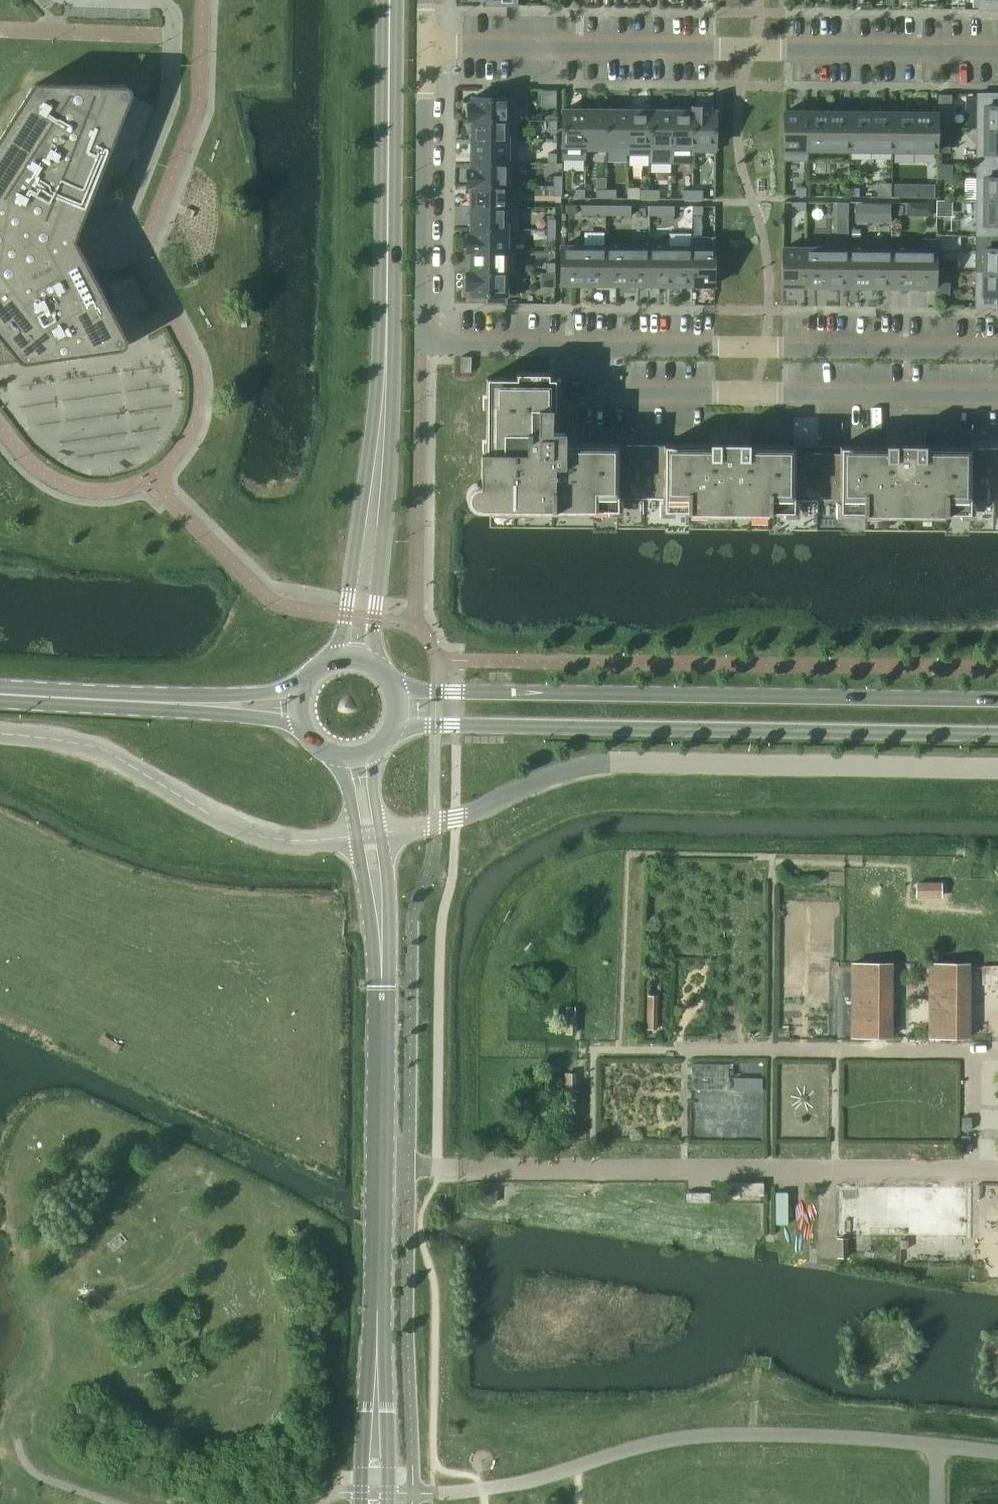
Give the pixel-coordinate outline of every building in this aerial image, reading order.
[(978,9),(997,10),(997,0),(978,0),(978,9)] [(19,360),(22,362),(26,362),(121,349),(126,347),(128,342),(127,337),(76,240),(132,96),(133,91),(129,86),(124,85),(38,82),(34,83),(31,87),(0,136),(0,336),(19,360)] [(468,103),(468,120),(516,120),(516,97),(498,97),(498,89),(485,89),(485,97),(472,97),(472,103),(468,103)] [(977,93),(977,129),(997,130),(997,94),(977,93)] [(693,111),(672,111),(671,151),(671,163),(693,163),(693,151),(693,107),(693,111)] [(693,151),(715,151),(716,111),(710,111),(710,107),(693,107),(693,151)] [(564,110),(563,110),(562,150),(562,159),(585,159),(585,150),(585,110),(564,110)] [(585,150),(606,150),(607,110),(585,110),(585,150)] [(606,150),(627,151),(627,154),(628,154),(628,110),(607,110),(606,150)] [(650,154),(650,111),(628,110),(628,154),(650,154)] [(672,111),(650,111),(650,154),(650,162),(671,163),(671,151),(672,111)] [(815,111),(815,112),(806,112),(806,160),(807,160),(807,150),(849,150),(849,112),(841,112),(841,111),(815,111)] [(849,112),(849,150),(892,151),(893,113),(884,113),(884,111),(858,111),(858,112),(849,112)] [(892,151),(937,151),(937,113),(927,113),(927,112),(901,111),(901,113),(893,113),(892,151)] [(784,112),(783,160),(806,160),(806,112),(784,112)] [(947,113),(940,112),(940,127),(954,127),(954,120),(947,113)] [(468,120),(472,120),(472,141),(516,141),(516,120),(468,120)] [(548,120),(548,130),(557,131),(557,120),(548,120)] [(977,129),(977,165),(997,165),(997,130),(977,129)] [(949,132),(939,132),(939,142),(944,142),(949,137),(949,132)] [(516,141),(472,141),(472,163),(516,163),(516,141)] [(556,153),(548,153),(548,163),(556,164),(556,153)] [(471,186),(512,186),(512,164),(472,163),(472,170),(468,170),(468,186),(471,186)] [(977,165),(976,201),(997,201),(997,165),(977,165)] [(562,176),(553,176),(553,186),(562,186),(562,176)] [(924,189),(924,197),(934,197),(934,185),(929,185),(924,189)] [(512,206),(512,186),(471,186),(471,207),(518,207),(518,206),(512,206)] [(562,186),(553,186),(553,196),(562,196),(562,186)] [(806,187),(795,187),(795,196),(806,196),(806,187)] [(849,188),(849,196),(859,197),(859,188),(849,188)] [(585,198),(585,189),(575,189),(574,198),(585,198)] [(606,189),(596,189),(596,198),(606,198),(606,189)] [(606,189),(606,198),(616,198),(616,189),(606,189)] [(649,190),(639,190),(639,198),(649,198),(649,190)] [(649,190),(649,198),(659,198),(659,190),(649,190)] [(682,199),(692,199),(693,190),(683,190),(682,199)] [(692,199),(702,199),(703,190),(693,190),(692,199)] [(976,201),(976,236),(997,236),(997,201),(976,201)] [(806,211),(806,202),(795,202),(795,211),(806,211)] [(848,202),(838,202),(838,217),(848,217),(848,202)] [(933,203),(920,203),(919,216),(933,216),(933,203)] [(566,205),(566,213),(576,214),(576,205),(566,205)] [(581,205),(581,215),(589,215),(589,205),(581,205)] [(589,205),(589,215),(598,215),(598,205),(589,205)] [(598,215),(606,215),(606,205),(598,205),(598,215)] [(606,205),(606,215),(614,215),(614,205),(606,205)] [(614,215),(623,215),(623,205),(614,205),(614,215)] [(623,205),(623,215),(631,216),(631,205),(623,205)] [(658,216),(658,206),(649,205),(649,216),(658,216)] [(890,206),(856,205),(856,217),(868,217),(868,221),(878,221),(878,217),(890,217),(890,206)] [(658,206),(658,216),(666,216),(666,206),(658,206)] [(666,206),(666,216),(674,216),(674,206),(666,206)] [(692,206),(692,214),(703,215),(703,206),(692,206)] [(518,207),(471,207),(471,228),(517,229),(518,207)] [(556,219),(547,219),(547,229),(555,229),(556,219)] [(471,235),(467,235),(467,251),(515,252),(515,250),(511,250),(511,230),(517,230),(517,229),(471,228),(471,235)] [(555,229),(547,229),(547,239),(555,239),(555,229)] [(976,236),(976,272),(997,272),(997,236),(976,236)] [(691,247),(649,247),(649,285),(658,285),(658,286),(683,286),(683,285),(691,285),(692,237),(691,237),(691,247)] [(692,237),(691,285),(714,285),(715,237),(692,237)] [(960,238),(939,238),(939,250),(960,249),(960,238)] [(924,239),(924,249),(892,249),(892,287),(900,287),(900,288),(925,289),(925,287),(936,287),(936,285),(936,274),(936,239),(924,239)] [(561,246),(561,284),(571,284),(571,285),(596,286),(596,284),(605,284),(606,246),(561,246)] [(605,284),(614,284),(614,286),(639,286),(639,285),(649,285),(649,247),(606,246),(605,284)] [(783,248),(782,286),(805,286),(805,248),(783,248)] [(849,249),(805,248),(805,286),(813,286),(813,288),(839,288),(839,286),(848,287),(849,249)] [(892,249),(849,249),(848,287),(857,287),(857,288),(882,288),(882,287),(892,287),(892,249)] [(515,252),(467,251),(467,252),(471,252),(470,272),(466,272),(517,273),(517,272),(515,272),(515,252)] [(546,263),(546,273),(555,273),(555,263),(546,263)] [(517,273),(466,272),(466,289),(470,289),(470,295),(485,295),(485,303),(506,303),(506,295),(517,295),(517,273)] [(976,272),(975,308),(997,308),(997,272),(976,272)] [(949,274),(936,274),(936,285),(949,285),(949,274)] [(471,372),(471,356),(461,356),(460,372),(471,372)] [(467,499),(470,505),(474,509),(481,510),(490,510),(490,527),(997,531),(997,447),(971,447),(970,447),(925,446),(886,446),(840,445),(710,444),(664,444),(567,443),(566,443),(556,443),(556,407),(556,389),(557,377),(516,377),(487,377),(486,452),(481,452),(481,482),(475,483),(470,487),(467,493),(467,499)] [(933,884),(917,884),(917,896),(933,896),(933,884)] [(891,963),(852,963),(852,972),(852,1036),(890,1036),(891,963)] [(575,1017),(566,1016),(566,1033),(575,1033),(575,1017)] [(574,1073),(566,1073),(566,1090),(575,1090),(574,1073)] [(745,1078),(734,1078),(734,1089),(745,1089),(745,1078)] [(968,1236),(969,1188),(841,1187),(840,1235),(968,1236)] [(483,1190),(482,1202),(494,1203),(495,1190),(483,1190)] [(847,1238),(838,1238),(838,1257),(847,1257),(847,1248),(847,1238)]
